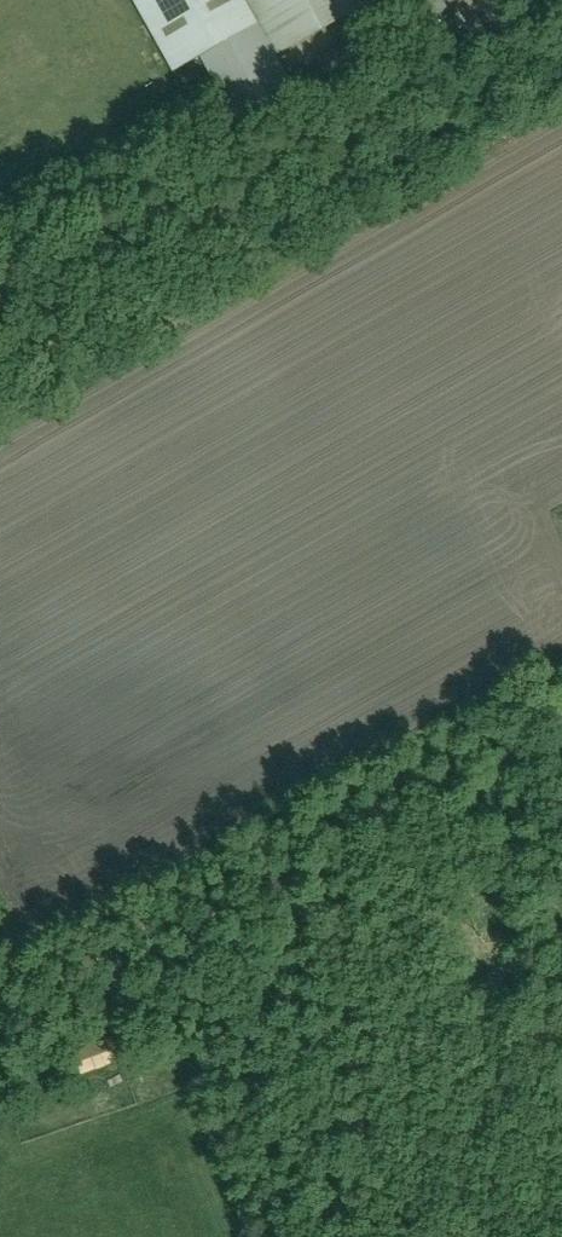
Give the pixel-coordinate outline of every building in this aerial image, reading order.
[(217,91),(235,124),(295,90),(258,25),(245,0),(133,0),(171,68),(173,72),(196,59),(199,58),(217,91)] [(268,36),(279,55),(376,0),(248,0),(268,36)] [(384,46),(447,9),(442,0),(416,0),(372,26),(384,46)] [(82,1074),(120,1060),(112,1039),(75,1052),(82,1074)]
